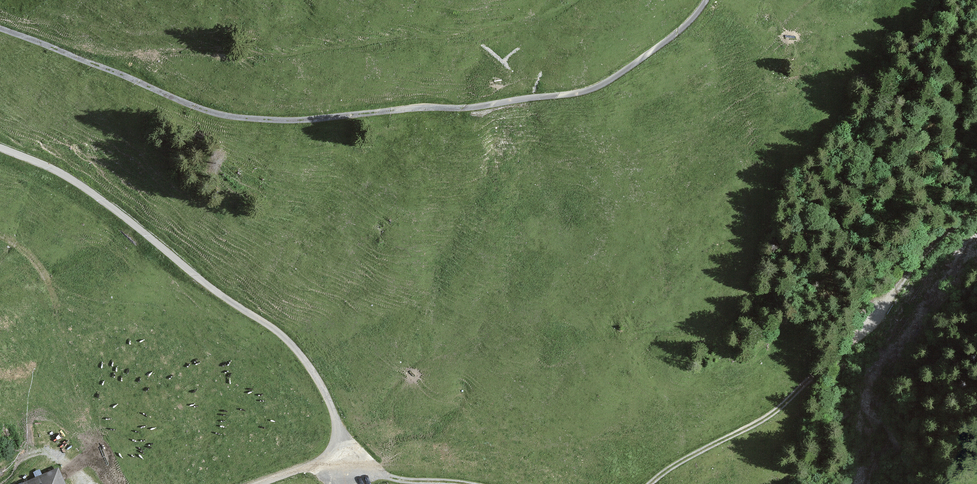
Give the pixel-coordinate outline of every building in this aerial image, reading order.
[(55,472),(28,483),(61,483),(55,472)] [(347,479),(349,483),(369,483),(366,474),(347,479)]
